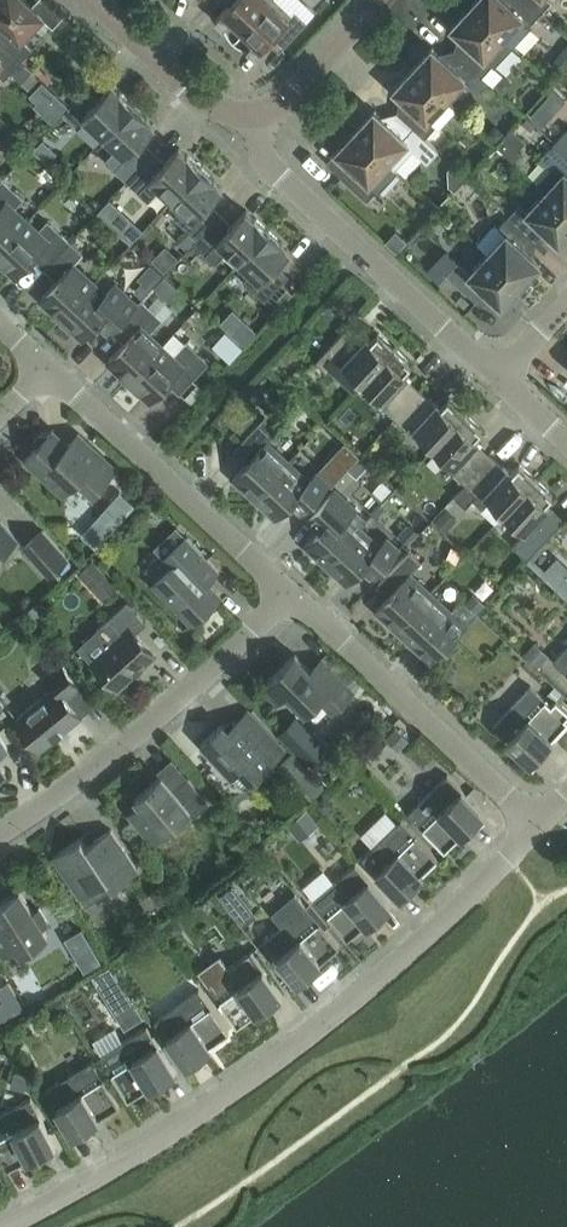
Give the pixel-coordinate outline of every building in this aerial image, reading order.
[(0,29),(0,40),(21,59),(31,48),(21,39),(42,15),(53,25),(63,14),(48,0),(35,0),(31,4),(27,0),(0,0),(0,20),(4,24),(0,29)] [(215,18),(223,26),(226,32),(230,38),(232,40),(269,0),(232,0),(215,18)] [(292,13),(277,0),(269,0),(232,40),(238,44),(244,47),(246,47),(255,55),(273,35),(284,45),(306,21),(295,10),(292,13)] [(526,0),(475,0),(470,6),(503,37),(514,47),(532,27),(529,24),(540,13),(526,0)] [(550,1),(549,0),(526,0),(540,13),(550,1)] [(465,40),(455,50),(482,75),(492,64),(495,67),(514,47),(503,37),(470,6),(450,27),(451,28),(465,40)] [(0,40),(0,75),(4,78),(21,59),(0,40)] [(490,82),(482,75),(455,50),(446,61),(432,48),(433,47),(432,46),(412,68),(445,99),(464,79),(479,94),(490,82)] [(427,119),(445,99),(412,68),(392,90),(393,91),(394,90),(407,102),(398,113),(424,137),(435,126),(427,119)] [(104,136),(133,105),(111,85),(94,103),(82,92),(62,114),(75,126),(83,117),(104,136)] [(126,180),(149,155),(137,144),(155,125),(133,105),(104,136),(116,147),(104,160),(126,180)] [(424,137),(398,113),(388,123),(375,110),(374,109),(354,130),(388,161),(395,168),(413,148),(429,162),(439,151),(424,137)] [(485,133),(499,143),(509,130),(496,120),(485,133)] [(50,135),(56,149),(75,139),(68,126),(50,135)] [(395,168),(388,161),(354,130),(334,152),(335,153),(336,152),(349,165),(340,174),(339,173),(338,174),(366,200),(377,188),(380,191),(398,171),(395,168)] [(566,153),(566,154),(566,130),(555,143),(566,153)] [(545,191),(566,212),(566,154),(566,153),(555,143),(541,159),(551,169),(537,184),(545,191)] [(171,199),(200,168),(178,147),(161,166),(149,155),(126,180),(147,200),(159,188),(171,199)] [(193,243),(217,217),(205,206),(222,188),(200,168),(171,199),(180,207),(172,215),(188,230),(174,245),(183,254),(193,243)] [(446,195),(464,183),(457,171),(439,183),(446,195)] [(26,220),(14,208),(23,198),(2,179),(0,181),(0,248),(26,220)] [(526,211),(519,204),(508,215),(535,240),(544,229),(558,242),(557,242),(558,244),(566,234),(566,212),(545,191),(526,211)] [(229,228),(217,217),(193,243),(215,263),(227,250),(239,261),(267,230),(246,210),(229,228)] [(487,253),(520,284),(540,263),(539,262),(538,262),(525,250),(535,240),(508,215),(498,226),(505,234),(487,253)] [(0,248),(0,262),(14,276),(36,253),(48,264),(69,241),(47,220),(38,230),(26,220),(0,248)] [(267,230),(239,261),(251,272),(243,281),(264,301),(284,280),(272,269),(289,250),(267,230)] [(61,318),(94,282),(73,263),(82,253),(69,241),(48,264),(60,276),(39,298),(61,318)] [(456,262),(446,273),(477,302),(487,292),(500,304),(499,305),(500,306),(520,284),(487,253),(469,273),(456,262)] [(105,293),(94,282),(61,318),(82,338),(94,325),(106,337),(115,327),(137,304),(114,283),(105,293)] [(128,381),(161,345),(148,333),(161,319),(141,299),(137,304),(115,327),(128,338),(107,361),(128,381)] [(363,381),(394,347),(377,332),(370,339),(367,336),(364,338),(349,324),(315,361),(327,372),(329,369),(353,391),(363,381)] [(161,345),(128,381),(149,401),(171,378),(183,389),(208,362),(186,341),(172,355),(161,345)] [(394,418),(420,390),(405,376),(407,374),(404,370),(411,363),(394,347),(363,381),(387,403),(383,408),(394,418)] [(434,446),(465,413),(448,397),(441,405),(437,401),(435,404),(420,390),(394,418),(406,428),(410,424),(434,446)] [(558,408),(566,416),(566,398),(558,408)] [(465,413),(434,446),(458,469),(454,473),(465,483),(491,456),(476,442),(478,439),(474,436),(481,428),(465,413)] [(253,497),(287,461),(267,442),(278,430),(263,416),(238,443),(249,454),(250,458),(232,478),(253,497)] [(77,433),(70,440),(55,426),(47,434),(45,432),(39,433),(33,438),(34,445),(36,447),(24,459),(62,494),(76,478),(92,493),(115,467),(77,433)] [(482,508),(490,499),(504,512),(535,478),(519,463),(512,470),(508,467),(506,469),(491,456),(465,483),(454,496),(465,506),(472,498),(482,508)] [(287,461),(253,497),(275,517),(286,504),(298,515),(328,483),(316,472),(308,480),(287,461)] [(535,478),(504,512),(526,532),(513,546),(527,559),(562,521),(547,507),(549,505),(545,501),(552,494),(535,478)] [(325,564),(359,527),(367,519),(334,489),(304,521),(316,532),(304,545),(325,564)] [(0,521),(0,553),(16,539),(0,521)] [(47,575),(67,556),(40,526),(19,544),(47,575)] [(359,527),(325,564),(346,583),(364,564),(368,563),(377,572),(399,549),(387,538),(379,546),(359,527)] [(219,596),(205,581),(217,569),(186,536),(163,558),(171,567),(153,583),(191,623),(219,596)] [(375,610),(396,629),(429,592),(409,574),(420,562),(408,550),(383,577),(393,586),(393,590),(375,610)] [(431,662),(476,613),(461,599),(450,611),(429,592),(396,629),(431,662)] [(117,689),(155,654),(135,633),(146,623),(126,602),(107,619),(120,633),(91,660),(117,689)] [(553,661),(566,674),(566,645),(553,661)] [(353,691),(318,656),(307,666),(295,654),(261,687),(277,702),(287,693),(305,711),(318,698),(332,712),(353,691)] [(544,654),(535,663),(556,683),(565,674),(544,654)] [(56,686),(15,719),(39,749),(80,716),(65,697),(79,686),(61,664),(47,675),(56,686)] [(533,763),(544,750),(542,748),(566,721),(566,720),(564,718),(566,715),(566,710),(555,699),(550,705),(530,685),(492,726),(533,763)] [(284,751),(285,750),(247,709),(227,728),(222,723),(201,743),(243,789),(271,763),(268,759),(280,747),(284,751)] [(209,802),(187,777),(172,789),(160,775),(135,797),(140,804),(129,813),(152,841),(174,822),(178,824),(186,818),(185,813),(188,810),(193,816),(209,802)] [(447,775),(408,813),(444,850),(471,824),(473,826),(485,814),(447,775)] [(401,820),(361,858),(399,897),(412,885),(410,883),(437,857),(401,820)] [(137,870),(109,829),(86,845),(80,837),(52,856),(85,905),(137,870)] [(355,864),(313,899),(346,939),(375,915),(377,917),(390,906),(355,864)] [(18,890),(1,901),(5,907),(0,910),(0,950),(3,955),(17,947),(20,952),(47,935),(41,927),(48,923),(38,908),(32,912),(18,890)] [(264,941),(299,983),(312,972),(310,969),(339,945),(305,906),(264,941)] [(219,954),(196,970),(236,1026),(267,1004),(268,1006),(282,996),(250,952),(228,967),(219,954)] [(228,1031),(198,989),(154,1021),(186,1065),(200,1055),(198,1053),(228,1031)] [(100,1055),(127,1099),(159,1079),(160,1082),(175,1073),(146,1026),(100,1055)] [(45,1089),(74,1135),(88,1126),(87,1124),(119,1104),(91,1060),(45,1089)] [(5,1169),(39,1151),(40,1154),(55,1146),(30,1098),(0,1113),(0,1159),(5,1169)]
